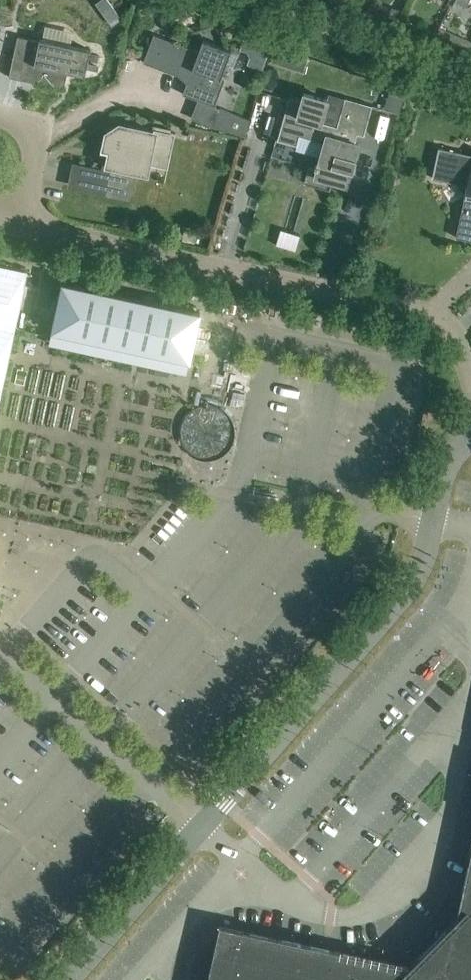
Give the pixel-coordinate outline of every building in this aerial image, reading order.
[(115,11),(106,18),(112,27),(121,20),(115,11)] [(70,39),(72,28),(48,23),(46,35),(70,39)] [(182,95),(197,101),(212,106),(222,79),(220,79),(231,51),(203,40),(198,52),(153,35),(143,63),(188,80),(182,95)] [(9,77),(64,89),(67,73),(85,76),(90,50),(39,39),(39,41),(17,37),(9,77)] [(278,48),(273,63),(287,67),(292,53),(278,48)] [(363,136),(372,106),(329,94),(327,101),(303,94),(301,102),(289,98),(277,141),(296,146),(299,137),(324,144),(317,166),(315,165),(314,168),(309,166),(304,183),(330,191),(332,182),(346,186),(350,172),(353,173),(356,160),(354,159),(358,144),(355,143),(357,135),(363,136)] [(245,137),(249,120),(219,109),(212,127),(245,137)] [(108,164),(104,164),(104,165),(105,165),(104,173),(74,166),(70,186),(127,198),(133,171),(146,174),(150,155),(167,159),(172,137),(119,126),(107,134),(103,152),(110,154),(108,164)] [(188,139),(203,142),(205,132),(190,129),(188,139)] [(470,241),(470,155),(438,148),(432,179),(467,186),(456,238),(470,241)] [(0,266),(0,397),(27,272),(0,266)] [(200,312),(61,282),(51,331),(189,361),(200,312)] [(465,876),(456,917),(409,965),(219,924),(207,979),(470,979),(470,849),(465,876)]
